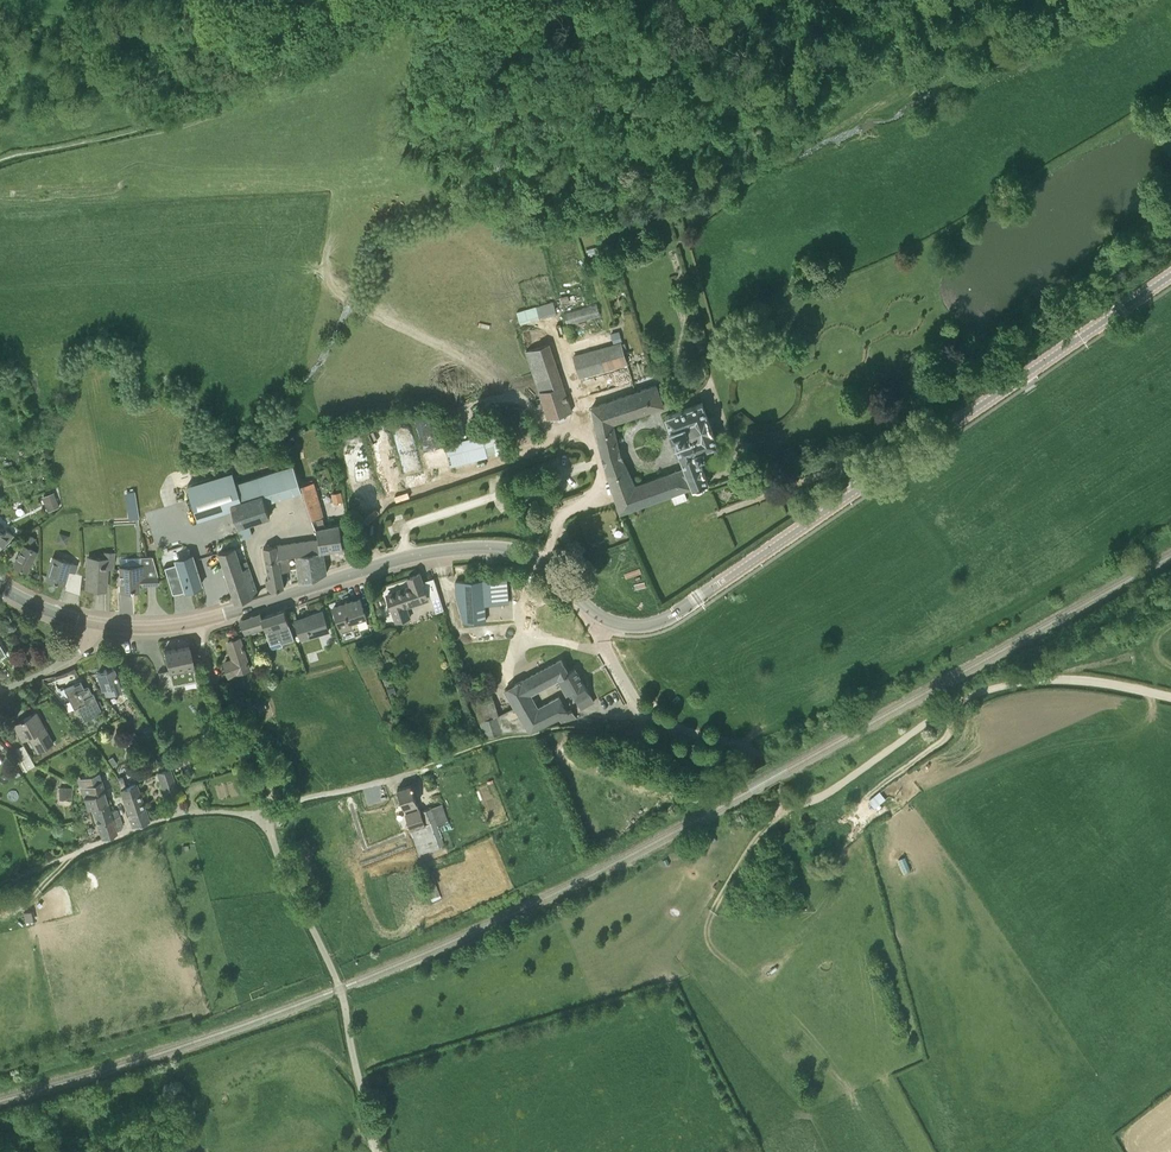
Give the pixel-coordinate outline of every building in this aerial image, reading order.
[(603,228),(602,220),(593,222),(594,230),(603,228)] [(560,296),(561,304),(570,301),(568,294),(560,296)] [(522,322),(558,313),(555,301),(519,311),(522,322)] [(564,314),(568,325),(601,315),(597,304),(564,314)] [(614,342),(622,340),(619,331),(611,334),(614,342)] [(574,355),(580,377),(628,364),(621,342),(574,355)] [(549,419),(572,411),(550,343),(526,351),(549,419)] [(665,406),(658,385),(636,392),(642,413),(665,406)] [(614,423),(642,413),(636,392),(593,406),(602,450),(603,456),(606,465),(615,495),(621,514),(632,511),(673,496),(666,475),(636,485),(624,461),(624,459),(620,450),(614,423)] [(685,468),(666,475),(673,496),(675,504),(688,499),(685,492),(693,489),(693,491),(709,484),(699,459),(705,456),(704,450),(718,445),(703,403),(667,416),(671,430),(676,445),(677,445),(685,468)] [(531,426),(522,410),(509,417),(518,433),(531,426)] [(447,443),(453,465),(506,450),(499,428),(447,443)] [(16,466),(14,460),(5,462),(6,469),(16,466)] [(302,492),(293,464),(236,482),(235,480),(233,471),(188,484),(198,520),(233,509),(240,534),(241,538),(252,535),(249,524),(270,517),(266,503),(302,492)] [(340,523),(326,526),(323,518),(324,517),(314,481),(302,485),(306,503),(317,532),(318,538),(316,538),(320,552),(323,551),(344,547),(341,530),(340,523)] [(334,492),(336,501),(345,499),(343,490),(334,492)] [(136,509),(133,494),(133,491),(128,491),(128,495),(130,508),(133,507),(133,510),(136,509)] [(41,496),(47,511),(59,507),(53,492),(41,496)] [(4,546),(13,535),(6,529),(4,532),(2,531),(0,530),(0,543),(4,546)] [(61,532),(59,541),(68,543),(70,534),(61,532)] [(13,563),(26,570),(36,550),(35,550),(36,548),(37,541),(35,540),(36,538),(29,535),(24,545),(23,544),(20,550),(14,547),(7,560),(13,563)] [(284,570),(282,557),(320,552),(316,538),(276,544),(264,547),(269,577),(266,578),(268,591),(284,586),(281,570),(284,570)] [(184,545),(159,553),(171,593),(201,584),(190,550),(184,545)] [(243,569),(238,552),(236,547),(220,553),(236,601),(259,594),(255,583),(249,567),(243,569)] [(114,558),(115,552),(103,551),(103,557),(88,557),(86,585),(95,585),(95,588),(106,589),(107,569),(114,569),(114,558)] [(317,558),(324,557),(323,551),(320,552),(282,557),(284,570),(299,567),(299,570),(311,568),(311,565),(318,564),(317,558)] [(80,595),(82,576),(67,571),(68,570),(75,572),(77,564),(53,556),(49,567),(46,578),(53,580),(53,581),(56,582),(56,581),(64,584),(63,584),(66,585),(65,590),(80,595)] [(157,576),(155,567),(152,557),(141,557),(141,565),(119,565),(120,588),(129,588),(129,590),(138,589),(138,582),(145,582),(145,584),(158,584),(157,576)] [(299,570),(301,581),(317,577),(327,572),(324,557),(317,558),(318,564),(311,565),(311,568),(299,570)] [(430,589),(426,591),(420,573),(408,577),(412,587),(387,595),(397,623),(411,618),(408,608),(431,599),(436,613),(445,610),(435,581),(434,582),(439,594),(432,596),(430,589)] [(480,625),(480,621),(486,620),(484,580),(453,582),(464,621),(472,621),(472,625),(480,625)] [(349,622),(366,616),(361,599),(333,607),(341,630),(351,626),(349,622)] [(265,627),(266,631),(270,643),(280,640),(281,641),(294,637),(291,628),(285,609),(271,614),(261,617),(265,627)] [(302,640),(329,631),(323,611),(296,620),(302,640)] [(260,613),(250,617),(240,620),(243,631),(244,634),(265,627),(261,617),(260,613)] [(229,676),(250,669),(240,638),(228,642),(233,659),(225,662),(229,676)] [(158,687),(196,680),(189,645),(163,651),(168,670),(155,673),(158,687)] [(563,725),(577,718),(573,710),(568,712),(559,695),(539,706),(532,694),(559,679),(567,693),(571,690),(581,709),(594,702),(575,668),(568,672),(561,659),(504,689),(514,707),(499,715),(480,721),(485,738),(503,733),(529,732),(530,735),(560,719),(563,725)] [(84,689),(81,681),(74,668),(63,674),(54,677),(59,691),(64,689),(73,709),(78,707),(84,721),(96,715),(94,712),(101,709),(93,694),(92,694),(89,687),(84,689)] [(120,690),(118,684),(113,668),(97,673),(103,690),(104,690),(106,695),(120,690)] [(397,693),(394,686),(387,688),(390,696),(397,693)] [(37,752),(53,743),(35,711),(35,712),(23,719),(23,718),(20,719),(21,720),(19,721),(13,724),(21,741),(28,737),(37,752)] [(214,738),(212,732),(204,736),(206,742),(214,738)] [(127,741),(130,747),(132,746),(137,742),(134,736),(129,740),(127,741)] [(27,770),(35,765),(24,744),(16,748),(27,770)] [(159,757),(163,763),(170,757),(165,752),(159,757)] [(142,760),(147,766),(149,764),(154,760),(149,754),(144,759),(142,760)] [(172,763),(174,769),(183,766),(180,759),(172,763)] [(176,789),(170,770),(173,768),(170,762),(165,765),(167,769),(158,772),(165,792),(176,789)] [(620,764),(618,770),(632,774),(633,768),(620,764)] [(21,774),(17,768),(12,771),(16,777),(21,774)] [(110,812),(110,811),(100,780),(98,772),(77,779),(83,796),(87,807),(91,806),(91,807),(106,801),(110,812)] [(144,808),(136,784),(126,787),(122,777),(117,778),(129,812),(129,813),(144,808)] [(431,807),(420,811),(411,784),(398,788),(400,794),(408,819),(419,854),(444,846),(431,807)] [(59,798),(72,798),(72,787),(60,786),(59,798)] [(881,792),(870,800),(875,807),(886,799),(881,792)] [(116,830),(110,812),(106,801),(91,807),(98,827),(103,838),(117,833),(115,830),(116,830)] [(148,821),(144,810),(144,808),(129,813),(129,812),(126,813),(128,818),(131,817),(134,826),(148,821)] [(116,830),(123,827),(119,815),(118,815),(116,809),(110,811),(110,812),(116,830)] [(443,829),(455,826),(453,820),(441,823),(443,829)] [(432,902),(437,900),(442,898),(436,883),(432,871),(429,872),(428,868),(426,869),(421,870),(422,874),(421,875),(425,886),(432,902)]
